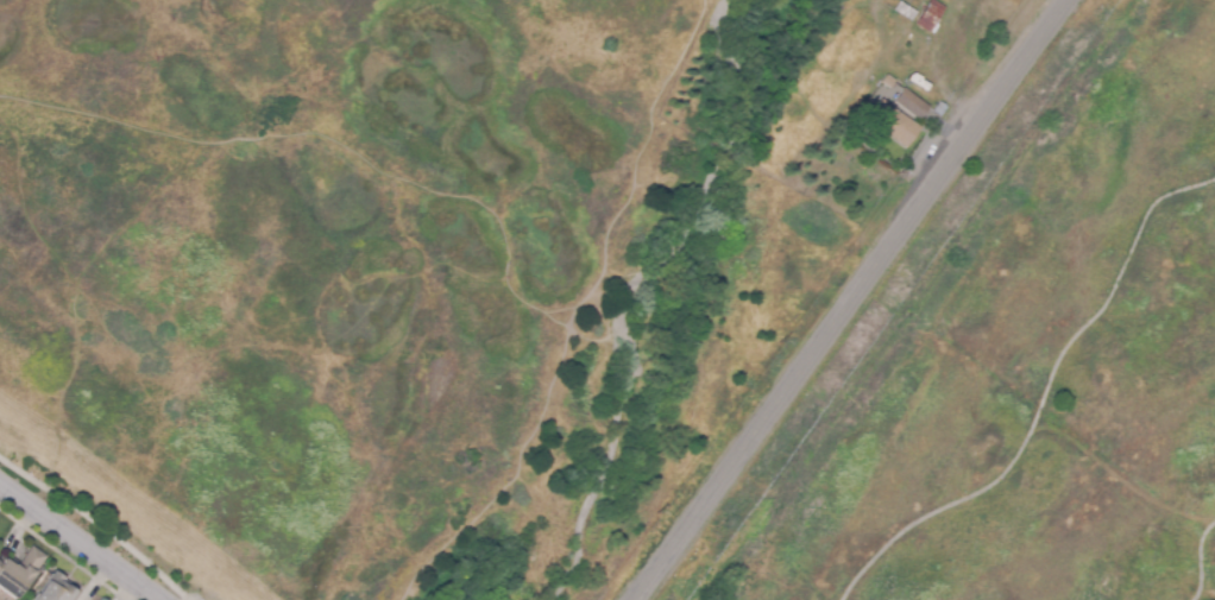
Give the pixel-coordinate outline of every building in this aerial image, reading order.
[(915,24),(929,0),(932,0),(945,7),(939,17),(930,33),(915,24)] [(889,88),(880,82),(886,74),(894,81),(889,88)] [(919,120),(893,101),(904,88),(930,107),(919,120)] [(906,147),(868,119),(882,99),(920,128),(906,147)] [(940,116),(932,110),(939,101),(946,107),(940,116)] [(843,137),(836,133),(841,124),(848,127),(843,137)] [(15,599),(0,588),(0,561),(1,562),(5,556),(17,564),(30,545),(45,556),(15,599)] [(78,590),(72,599),(34,599),(55,570),(65,577),(64,580),(78,590)]
